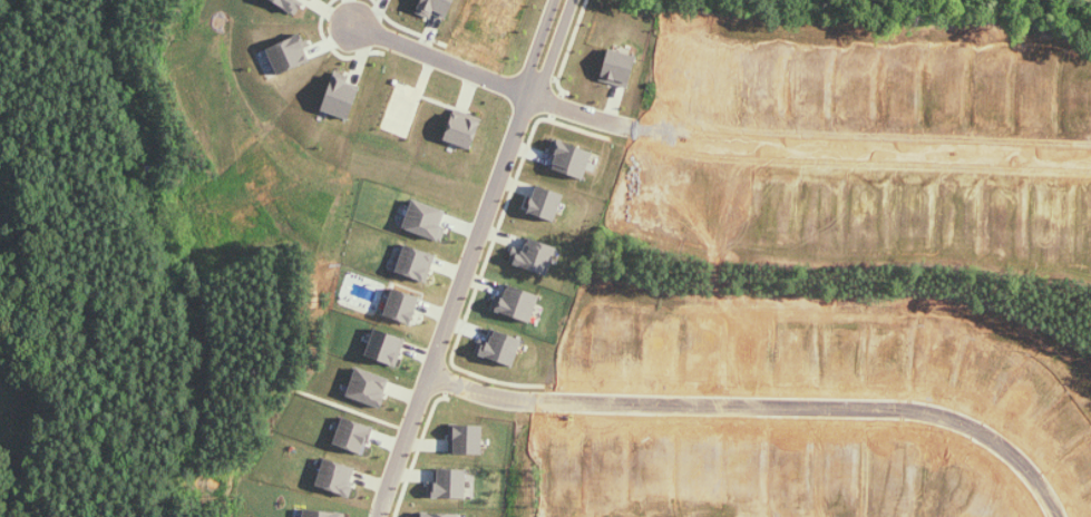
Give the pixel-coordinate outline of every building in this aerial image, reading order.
[(289,10),(296,0),(274,0),(289,10)] [(280,74),(311,60),(299,35),(268,50),(280,74)] [(629,87),(637,57),(610,49),(601,80),(629,87)] [(337,109),(349,110),(353,84),(333,81),(329,103),(338,104),(337,109)] [(474,143),(480,121),(455,115),(450,137),(474,143)] [(550,153),(556,155),(552,167),(582,178),(591,152),(555,139),(550,153)] [(555,221),(565,195),(539,185),(529,212),(555,221)] [(404,228),(443,241),(448,228),(440,225),(446,210),(414,199),(404,228)] [(557,245),(527,239),(525,251),(514,249),(511,265),(551,273),(557,245)] [(397,272),(428,283),(438,255),(406,244),(397,272)] [(541,295),(508,284),(504,297),(497,294),(492,309),(531,323),(541,295)] [(421,297),(395,288),(385,315),(411,325),(421,297)] [(407,340),(377,328),(366,355),(397,367),(407,340)] [(523,339),(494,329),(490,342),(481,339),(476,354),(514,366),(523,339)] [(392,380),(358,367),(347,396),(382,408),(392,380)] [(374,427),(344,417),(335,445),(366,454),(374,427)] [(450,453),(483,454),(484,425),(451,424),(450,453)] [(317,485),(347,496),(357,469),(326,458),(317,485)] [(468,469),(436,469),(436,482),(429,482),(429,497),(467,498),(468,469)] [(347,513),(305,509),(305,516),(346,516),(347,513)]
